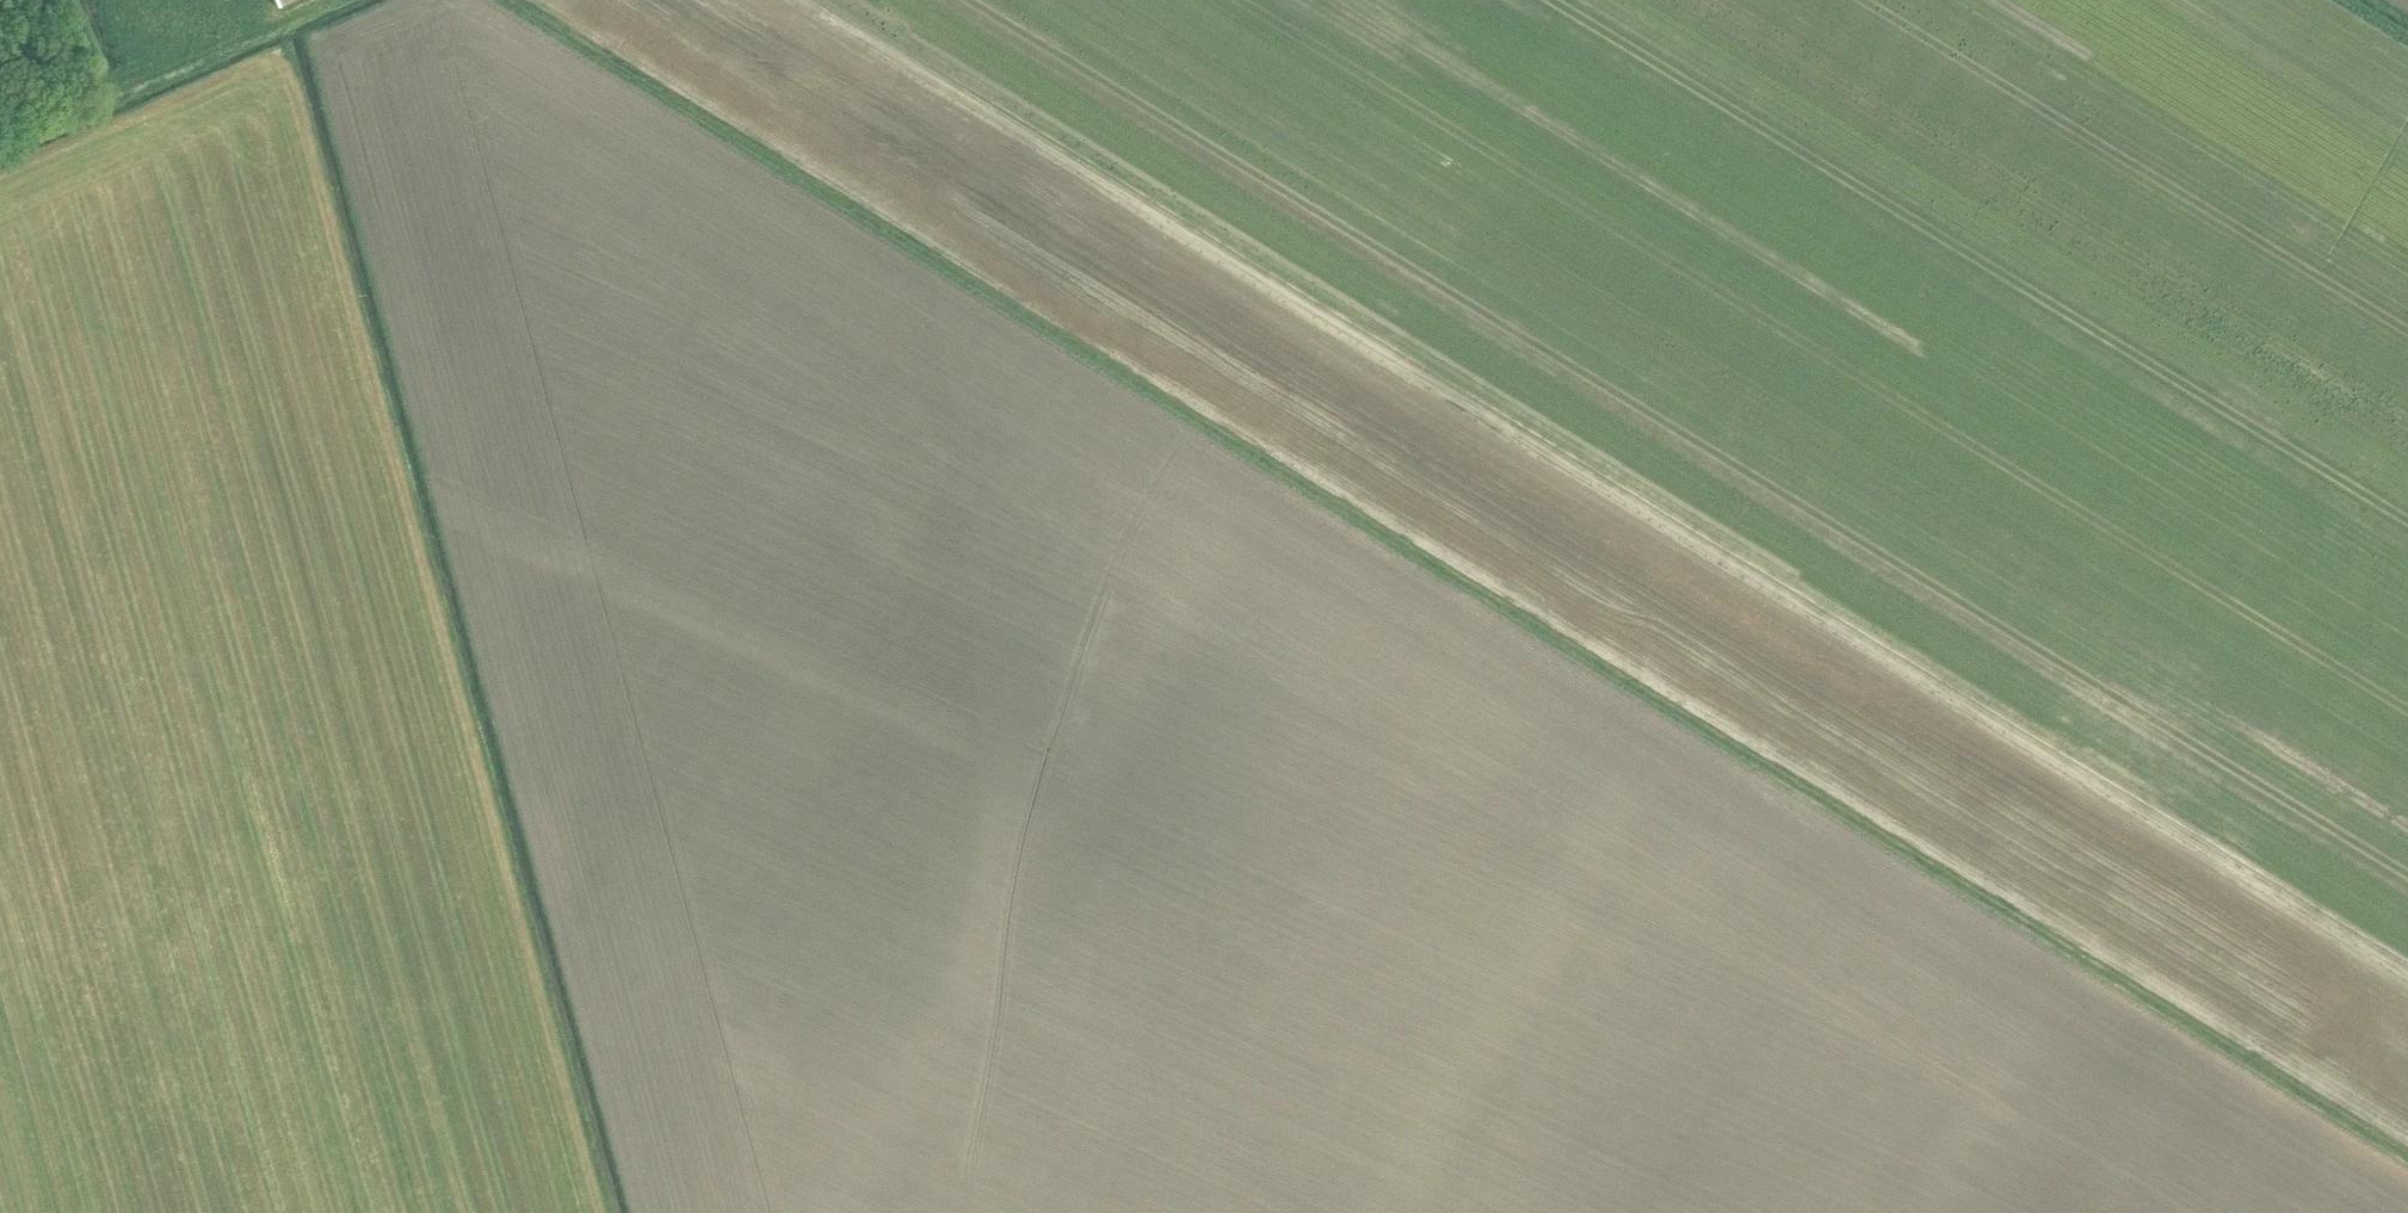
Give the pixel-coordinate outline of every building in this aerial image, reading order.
[(279,12),(306,0),(274,0),(279,12)]
